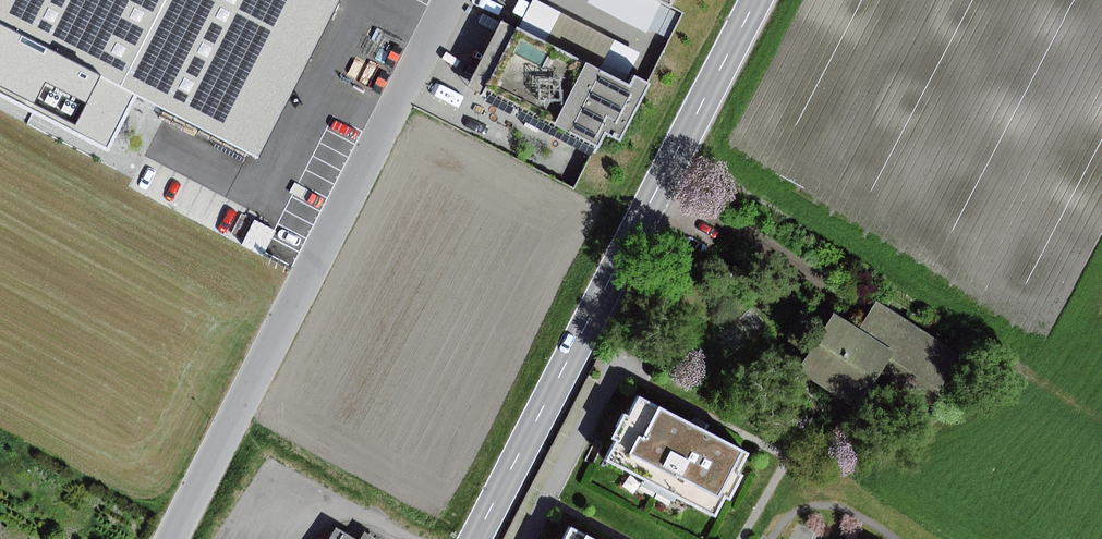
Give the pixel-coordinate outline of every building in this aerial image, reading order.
[(107,151),(136,96),(258,158),(339,0),(0,0),(0,97),(107,151)] [(519,30),(622,84),(638,53),(536,0),(535,0),(519,30)] [(487,92),(519,30),(504,23),(472,84),(487,92)] [(622,84),(519,30),(487,92),(597,149),(606,132),(621,140),(649,86),(639,81),(634,91),(622,84)] [(861,331),(835,314),(797,373),(858,412),(884,373),(931,403),(961,357),(879,304),(861,331)] [(745,450),(637,396),(627,416),(620,413),(609,435),(615,437),(604,460),(712,514),(722,494),(728,497),(739,474),(735,471),(745,450)] [(330,538),(354,538),(336,529),(330,538)] [(572,529),(567,538),(592,538),(572,529)]
